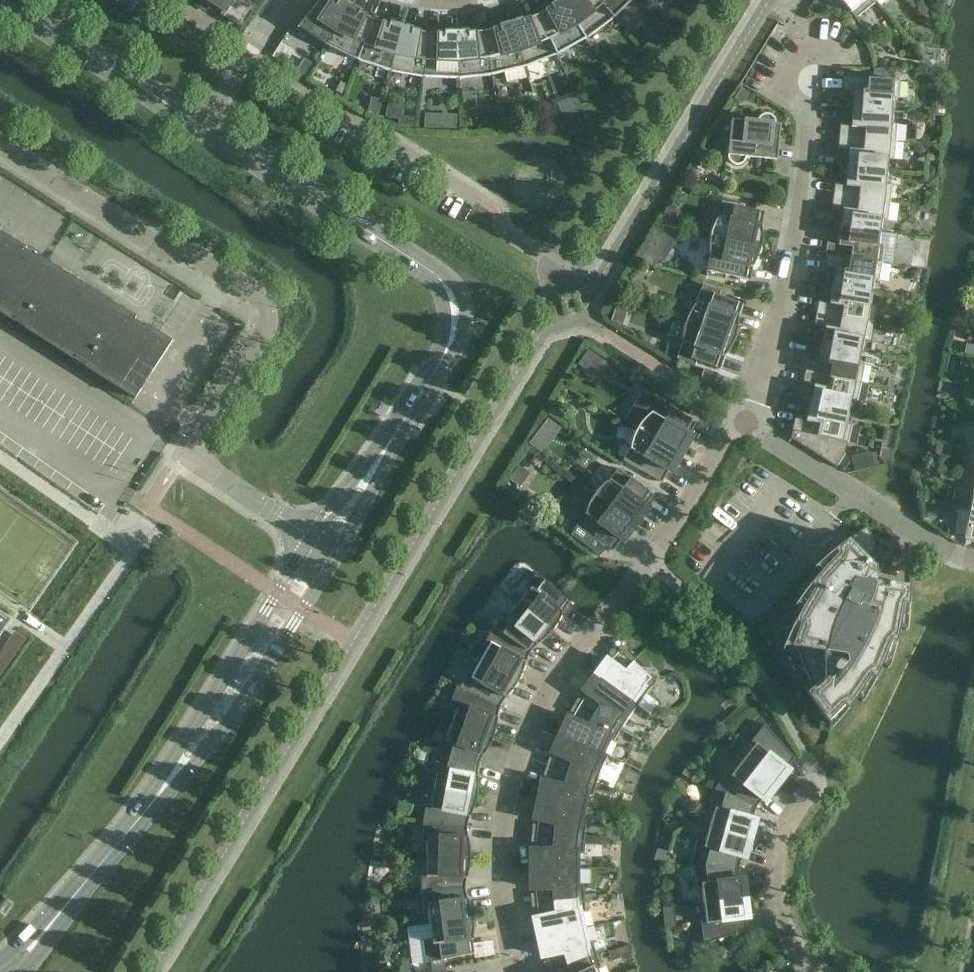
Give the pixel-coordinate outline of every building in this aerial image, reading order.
[(206,5),(208,0),(225,11),(232,0),(198,0),(206,5)] [(329,46),(327,45),(351,4),(344,0),(339,0),(318,0),(297,27),(298,28),(299,27),(325,44),(323,49),(326,51),(329,46)] [(588,37),(586,38),(562,0),(557,0),(550,4),(551,7),(538,14),(556,54),(558,53),(584,39),(587,43),(590,41),(588,37)] [(598,0),(562,0),(586,38),(588,37),(612,19),(613,17),(598,0)] [(613,17),(615,16),(631,0),(598,0),(613,17)] [(814,8),(822,13),(830,0),(819,0),(814,8)] [(855,18),(875,2),(874,0),(841,0),(855,18)] [(358,60),(374,19),(360,12),(361,10),(351,4),(327,45),(329,46),(356,59),(358,60)] [(556,54),(538,14),(523,20),(522,17),(510,21),(525,67),(526,66),(554,55),(556,54)] [(391,76),(392,71),(390,70),(402,24),(390,21),(389,24),(374,19),(358,60),(360,61),(388,70),(387,75),(391,76)] [(528,71),(526,66),(525,67),(510,21),(499,25),(500,27),(484,31),(491,74),(493,74),(504,71),(506,81),(526,77),(524,72),(528,71)] [(424,76),(428,32),(413,30),(413,27),(402,24),(390,70),(392,71),(422,76),(424,76)] [(460,83),(460,78),(458,78),(456,30),(444,30),(444,33),(428,32),(424,76),(426,76),(456,78),(456,83),(460,83)] [(491,74),(484,31),(468,32),(468,30),(456,30),(458,78),(460,78),(490,75),(491,74)] [(899,35),(893,40),(899,47),(906,42),(899,35)] [(305,60),(297,72),(307,78),(315,66),(305,60)] [(852,108),(892,110),(893,98),(898,99),(899,81),(895,80),(896,70),(874,68),(873,79),(843,77),(843,90),(854,91),(852,108)] [(575,98),(564,103),(567,111),(579,106),(575,98)] [(371,100),(368,109),(376,111),(378,102),(371,100)] [(839,137),(895,142),(896,123),(891,123),(892,110),(852,108),(851,126),(841,125),(840,125),(839,137)] [(757,120),(757,122),(735,119),(734,136),(730,136),(728,155),(728,157),(729,159),(730,161),(732,163),(734,164),(736,165),(739,165),(741,164),(743,163),(745,161),(746,159),(746,157),(771,159),(773,146),(776,123),(775,121),(775,119),(773,117),(772,115),(769,114),(767,113),(765,113),(762,114),(760,116),(759,117),(757,120)] [(445,115),(444,128),(456,128),(456,116),(445,115)] [(895,142),(839,137),(838,149),(839,149),(849,150),(847,167),(887,171),(888,159),(893,160),(895,142)] [(887,171),(847,167),(846,185),(835,184),(836,184),(835,184),(833,196),(889,202),(891,184),(886,183),(887,171)] [(841,227),(880,232),(882,220),(887,220),(889,202),(833,196),(832,208),(833,208),(843,209),(841,227)] [(710,236),(757,246),(762,225),(761,225),(763,212),(740,207),(741,202),(722,198),(718,217),(715,222),(712,227),(711,233),(710,236)] [(669,205),(662,216),(673,223),(680,212),(669,205)] [(826,255),(881,263),(884,244),(879,244),(880,232),(841,227),(838,244),(828,243),(828,242),(827,242),(826,255)] [(14,321),(15,319),(26,326),(25,328),(75,360),(76,358),(87,365),(85,367),(136,399),(173,340),(147,324),(146,326),(135,319),(136,317),(38,254),(36,256),(26,250),(27,247),(1,231),(0,232),(0,312),(14,321)] [(757,246),(710,236),(709,239),(709,244),(709,250),(710,257),(706,275),(725,279),(726,275),(749,280),(752,267),(753,267),(757,246)] [(881,263),(826,255),(824,267),(825,267),(835,268),(832,286),(871,292),(873,279),(879,280),(881,263)] [(686,320),(732,336),(739,316),(738,316),(742,303),(719,295),(721,291),(703,285),(696,303),(693,307),(690,312),(687,317),(686,320)] [(816,313),(872,323),(875,305),(869,304),(871,292),(832,286),(829,303),(819,301),(818,301),(816,313)] [(872,323),(816,313),(814,325),(815,325),(825,327),(822,344),(861,352),(863,340),(868,341),(872,323)] [(732,336),(686,320),(685,323),(684,328),(683,334),(683,341),(677,359),(695,365),(696,361),(719,369),(724,356),(725,357),(732,336)] [(805,371),(860,383),(864,365),(859,364),(861,352),(822,344),(818,362),(808,360),(808,359),(805,371)] [(589,350),(578,364),(588,371),(599,357),(589,350)] [(810,403),(849,411),(851,399),(856,400),(860,383),(805,371),(803,383),(803,384),(803,383),(814,385),(810,403)] [(627,418),(626,421),(637,428),(679,452),(690,434),(689,433),(696,422),(658,400),(657,401),(650,396),(647,398),(644,401),(638,406),(635,409),(630,415),(627,418)] [(790,438),(836,467),(844,453),(847,442),(851,424),(846,423),(849,411),(810,403),(806,420),(796,418),(796,417),(795,417),(792,430),(790,438)] [(554,407),(548,415),(559,423),(565,415),(554,407)] [(679,452),(637,428),(636,430),(633,436),(632,441),(630,448),(623,460),(661,482),(667,470),(668,471),(679,452)] [(880,451),(879,460),(890,462),(891,453),(880,451)] [(594,494),(633,523),(646,505),(645,505),(653,494),(618,468),(609,480),(605,483),(600,487),(596,491),(594,494)] [(633,523),(594,494),(593,496),(590,501),(587,506),(586,512),(577,524),(578,525),(571,534),(600,556),(607,546),(612,550),(620,539),(620,540),(633,523)] [(858,694),(875,679),(882,662),(895,643),(899,625),(908,604),(908,585),(909,585),(876,581),(874,566),(871,564),(872,563),(867,559),(874,549),(874,550),(875,550),(874,544),(872,538),(870,532),(866,526),(848,539),(833,551),(837,554),(821,570),(809,584),(814,587),(802,606),(794,622),(799,624),(791,646),(796,647),(812,688),(806,692),(806,691),(806,692),(827,722),(843,705),(847,709),(858,694)] [(528,567),(523,574),(530,579),(535,572),(528,567)] [(568,602),(536,572),(524,589),(527,592),(518,603),(549,628),(562,612),(561,611),(568,602)] [(493,628),(529,652),(536,643),(537,644),(549,628),(518,603),(509,615),(505,612),(493,628)] [(4,631),(12,620),(0,611),(0,636),(4,631)] [(481,660),(515,679),(525,661),(524,661),(529,652),(493,628),(484,645),(488,647),(481,660)] [(594,674),(636,706),(646,693),(656,682),(633,661),(624,671),(610,661),(609,659),(604,664),(599,668),(594,674)] [(456,686),(499,706),(505,697),(515,679),(481,660),(473,673),(469,671),(460,687),(457,685),(456,686)] [(636,706),(594,674),(591,679),(587,686),(584,692),(586,693),(599,703),(593,714),(620,730),(627,718),(636,706)] [(499,706),(456,686),(450,705),(457,708),(452,722),(489,736),(496,716),(499,706)] [(559,734),(607,756),(607,754),(603,752),(609,740),(613,742),(620,730),(593,714),(587,724),(572,717),(570,716),(566,721),(562,727),(559,734)] [(489,736),(452,722),(447,736),(443,734),(436,753),(478,765),(482,754),(483,755),(489,736)] [(794,758),(792,755),(765,724),(749,744),(753,747),(743,759),(775,783),(787,767),(786,767),(794,758)] [(607,756),(559,734),(557,739),(555,746),(553,754),(555,754),(570,761),(566,773),(596,782),(601,769),(607,756)] [(478,765),(436,753),(432,773),(437,774),(434,788),(473,796),(477,776),(476,776),(478,765)] [(775,783),(743,759),(734,771),(730,768),(715,788),(755,808),(761,799),(762,800),(775,783)] [(537,799),(584,809),(587,795),(592,796),(596,782),(566,773),(563,784),(546,780),(545,780),(542,786),(539,792),(537,799)] [(423,821),(466,826),(468,816),(469,816),(473,796),(434,788),(431,803),(427,802),(423,821)] [(755,808),(715,788),(709,811),(713,813),(707,827),(747,838),(753,818),(752,818),(755,808)] [(584,809),(537,799),(536,805),(535,812),(535,815),(536,820),(537,820),(554,824),(553,836),(584,839),(585,825),(581,824),(584,809)] [(466,826),(423,821),(422,841),(427,841),(427,856),(466,857),(467,837),(466,837),(466,826)] [(747,838),(707,827),(702,841),(697,839),(690,864),(738,868),(741,857),(742,857),(747,838)] [(584,839),(553,836),(551,848),(534,849),(533,848),(531,853),(530,859),(530,864),(530,869),(578,869),(578,854),(582,854),(584,839)] [(421,890),(464,888),(465,878),(466,878),(466,857),(427,856),(426,871),(421,871),(421,890)] [(738,868),(690,864),(690,865),(694,866),(697,889),(702,888),(703,903),(743,898),(740,878),(739,878),(738,868)] [(553,900),(584,897),(582,884),(578,884),(578,869),(530,869),(530,874),(530,879),(531,885),(533,890),(534,889),(551,889),(553,900)] [(464,888),(421,890),(423,910),(428,909),(430,924),(469,919),(467,899),(466,899),(464,888)] [(584,897),(553,900),(554,913),(537,917),(536,917),(535,922),(536,927),(536,933),(537,938),(584,927),(581,913),(585,912),(584,897)] [(743,898),(703,903),(705,918),(700,919),(704,944),(746,930),(744,919),(745,919),(743,898)] [(469,919),(430,924),(432,939),(423,940),(426,963),(473,953),(471,939),(472,939),(469,919)] [(584,927),(537,938),(538,942),(540,947),(542,952),(544,957),(546,957),(563,953),(566,964),(596,955),(592,941),(587,942),(584,927)] [(685,940),(675,941),(676,950),(686,949),(685,940)] [(629,946),(608,953),(611,962),(632,954),(629,946)] [(566,964),(569,971),(597,971),(596,970),(601,968),(596,955),(566,964)]
